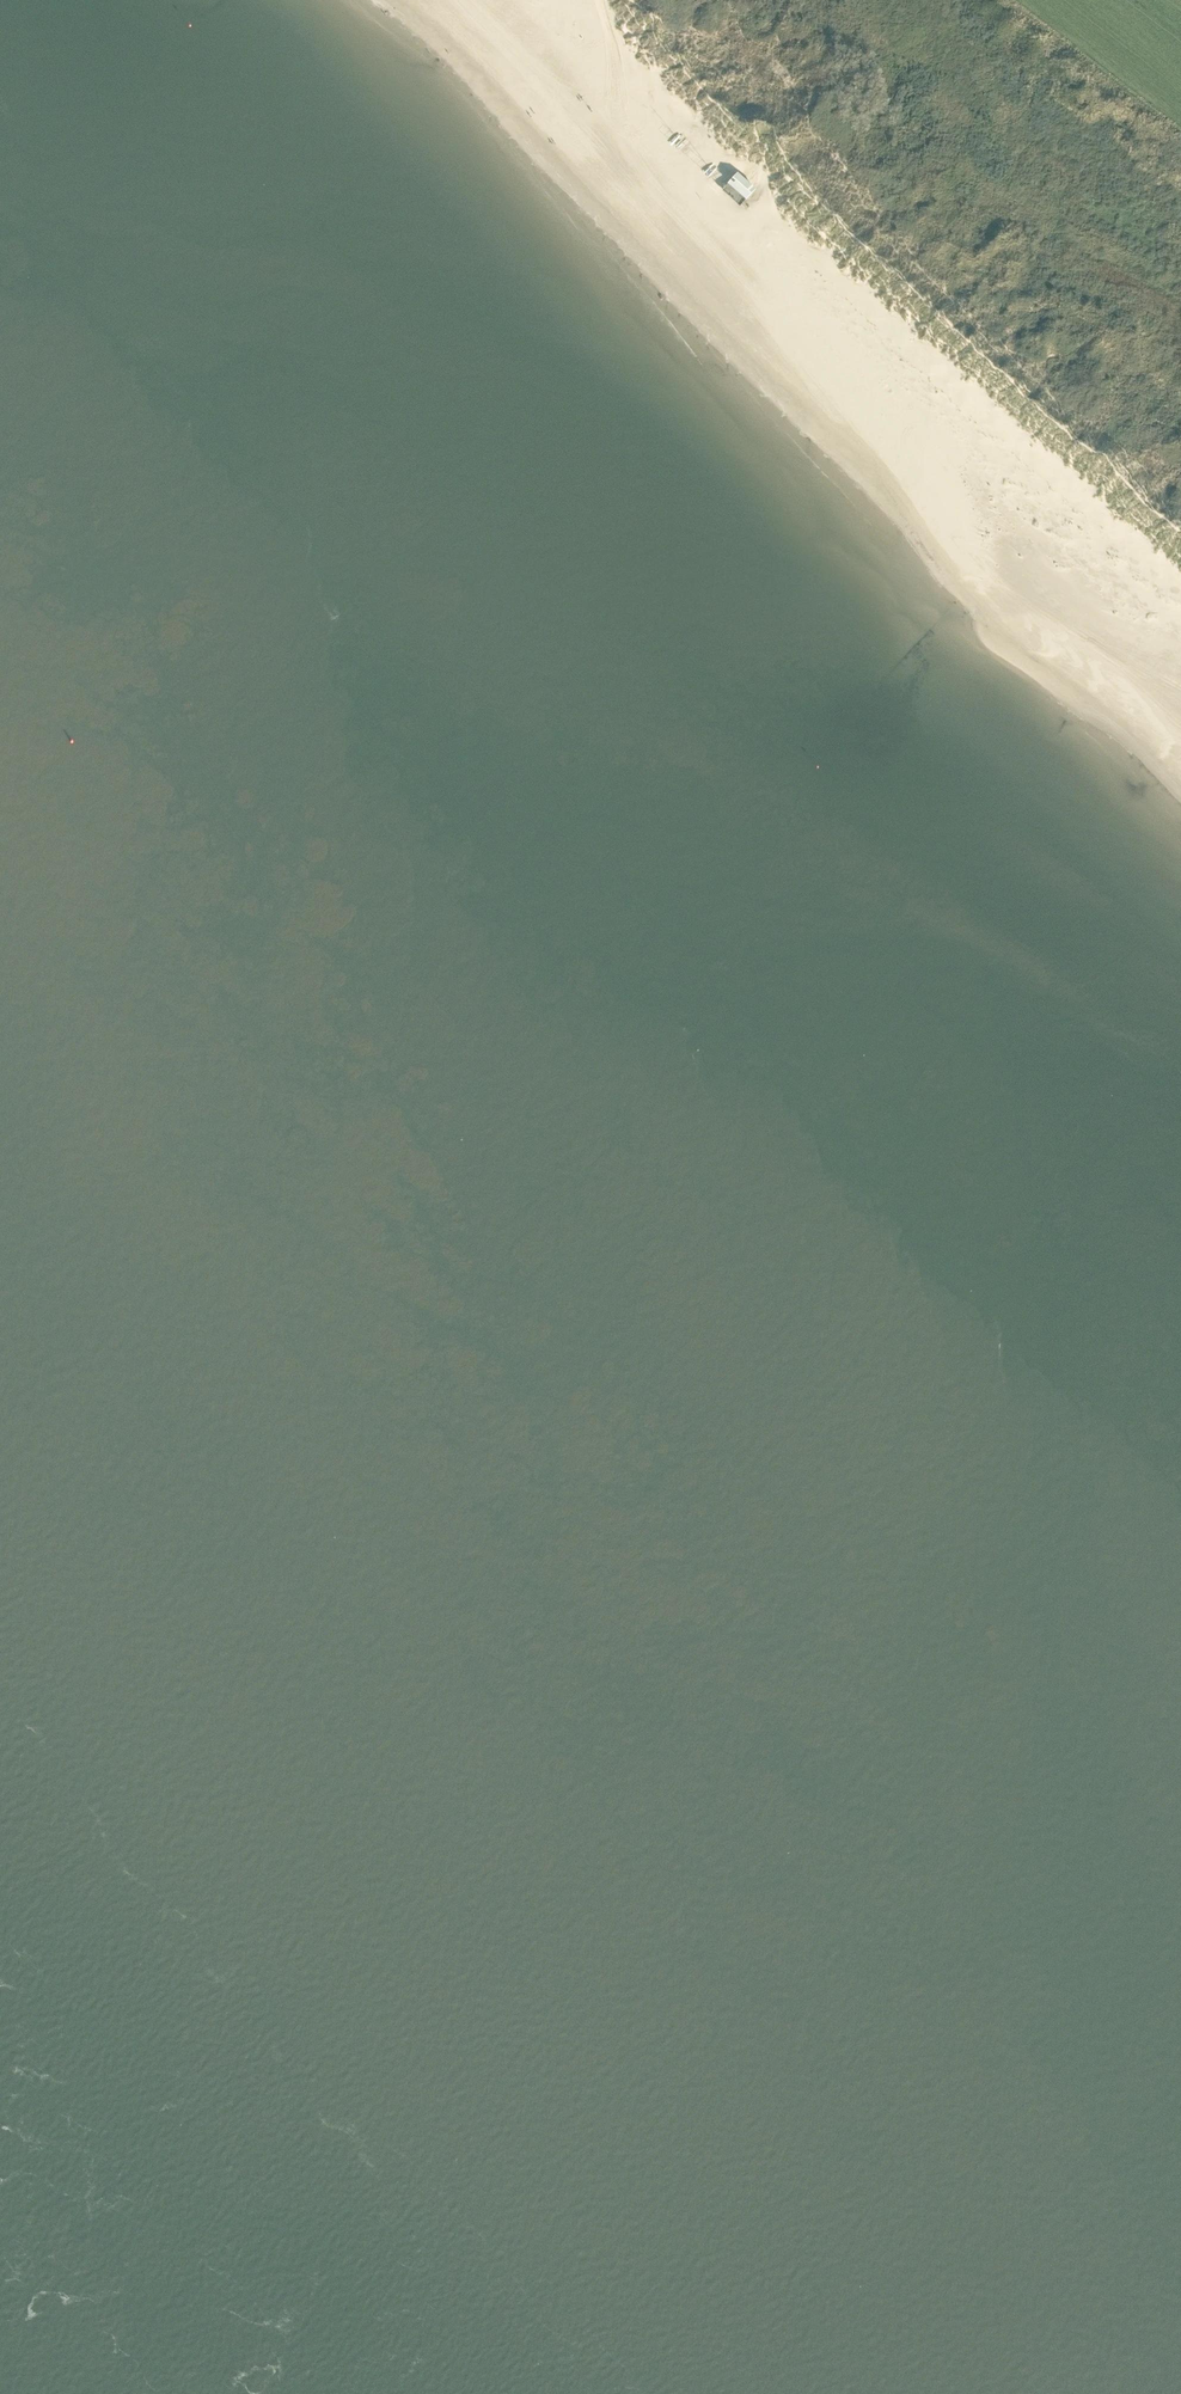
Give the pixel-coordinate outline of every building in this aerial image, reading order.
[(748,186),(730,171),(721,182),(738,198),(748,186)]
